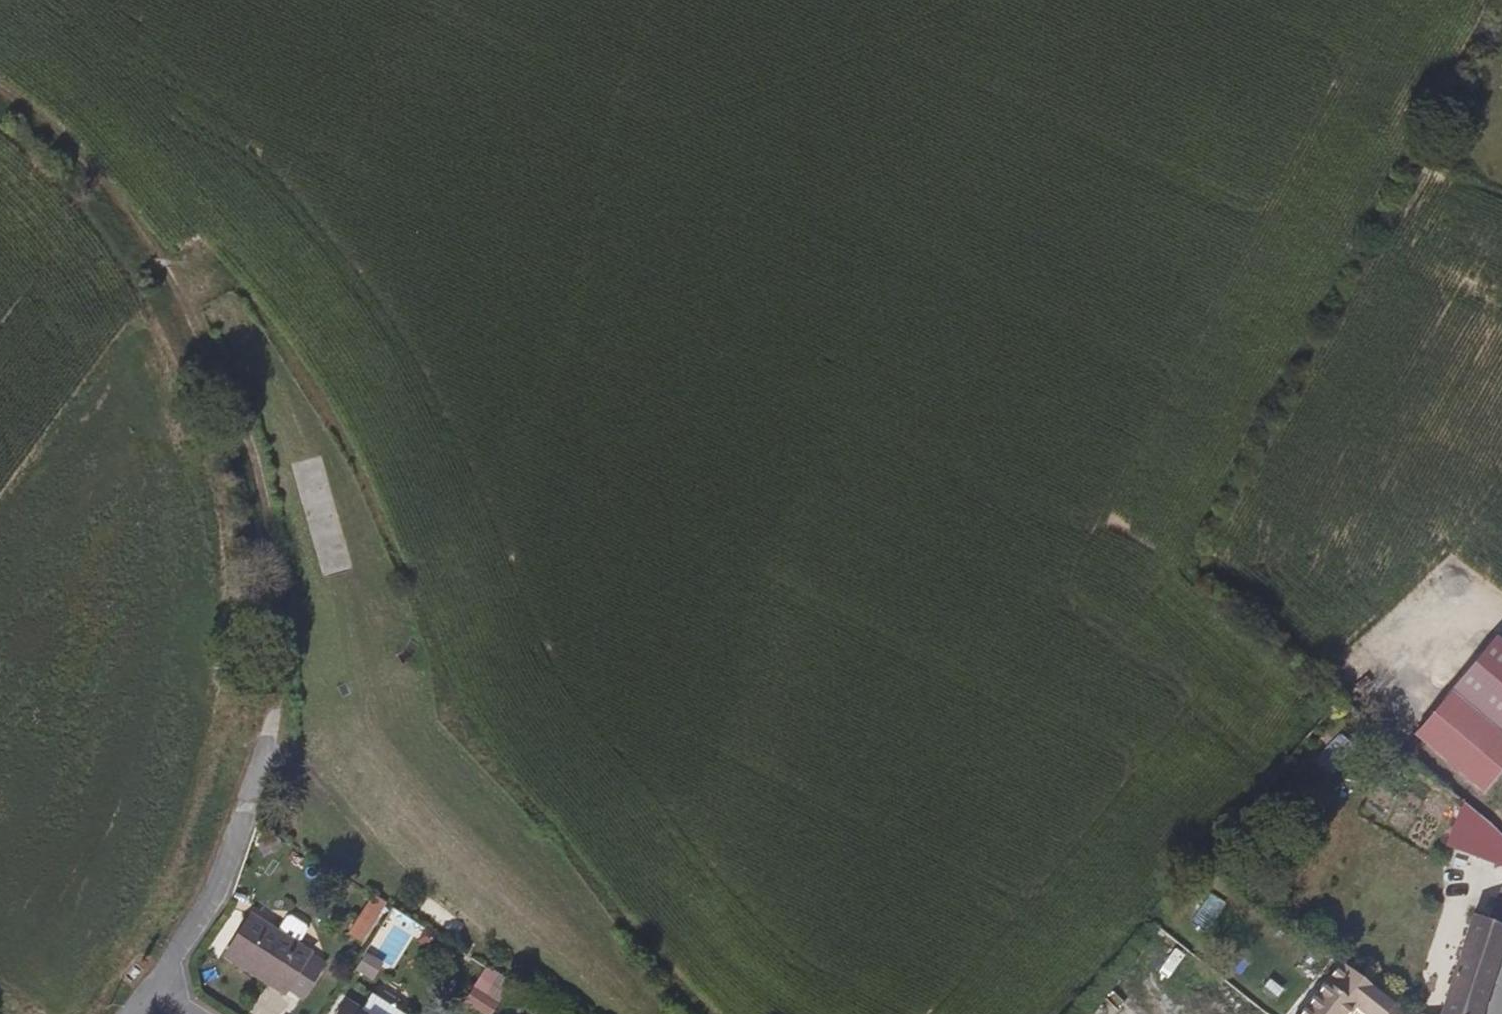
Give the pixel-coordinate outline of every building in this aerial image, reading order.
[(1501,772),(1501,733),(1450,689),(1411,734),(1482,795),(1501,772)] [(1501,955),(1501,891),(1500,898),(1496,908),(1494,916),(1493,918),(1490,924),(1483,921),(1477,919),(1476,919),(1475,920),(1473,927),(1463,956),(1455,980),(1448,1001),(1444,1013),(1481,1013),(1483,1007),(1490,989),(1496,972),(1501,955)] [(372,899),(348,934),(361,943),(385,908),(372,899)] [(300,954),(309,938),(288,924),(280,943),(300,954)] [(300,987),(313,963),(300,954),(280,943),(268,936),(253,926),(244,944),(234,963),(278,990),(273,996),(289,1006),(300,987)] [(373,980),(383,964),(367,954),(356,970),(373,980)] [(278,990),(234,963),(230,969),(273,996),(278,990)] [(314,994),(328,971),(313,963),(300,987),(314,994)] [(499,991),(474,985),(468,1007),(492,1013),(493,1013),(499,991)] [(1400,1008),(1392,1001),(1389,999),(1380,1010),(1385,1013),(1408,1013),(1400,1008)]
